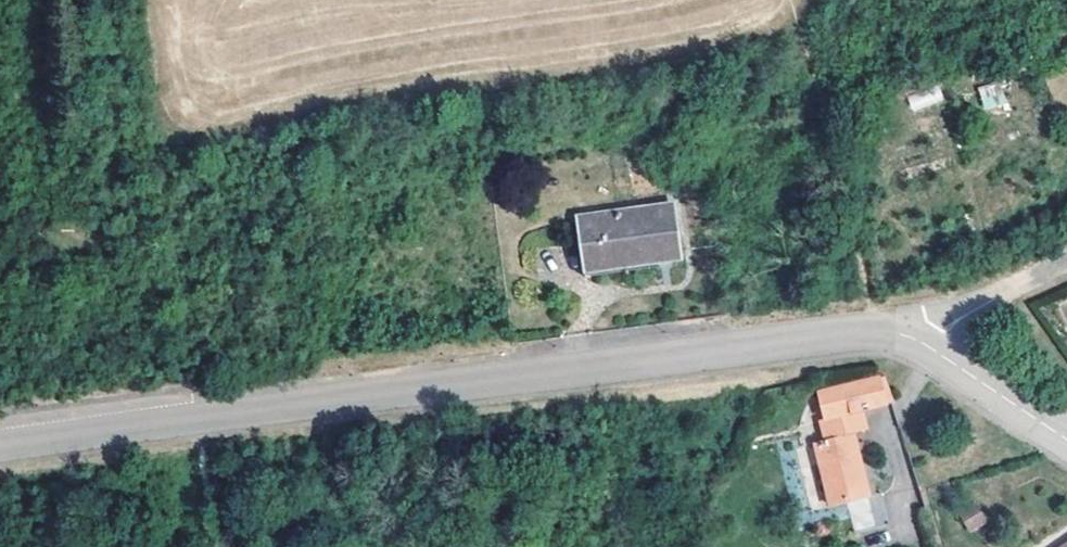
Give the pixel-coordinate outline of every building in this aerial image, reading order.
[(978,85),(981,109),(1004,106),(1002,82),(978,85)] [(685,138),(669,140),(670,151),(686,148),(685,138)] [(564,224),(571,276),(660,264),(653,211),(564,224)] [(855,415),(885,407),(875,373),(869,375),(871,384),(813,399),(820,426),(815,428),(820,446),(809,450),(823,511),(843,506),(865,500),(850,439),(853,438),(855,436),(857,433),(858,429),(859,425),(858,422),(858,419),(857,417),(855,415)] [(877,497),(865,500),(843,506),(850,538),(885,531),(877,497)]
